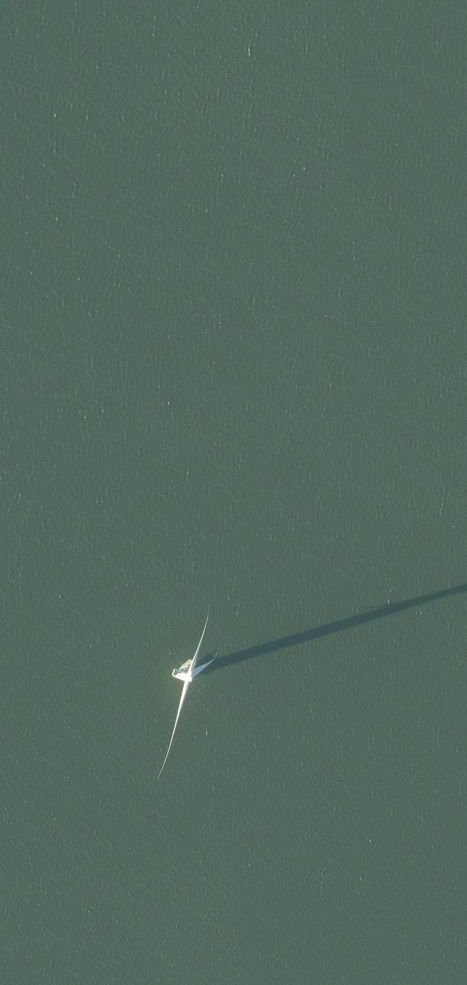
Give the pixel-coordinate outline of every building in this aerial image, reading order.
[(189,669),(187,668),(184,668),(183,669),(181,671),(181,673),(181,675),(182,676),(183,678),(185,678),(187,678),(189,677),(190,676),(191,674),(191,672),(190,670),(189,669)]
